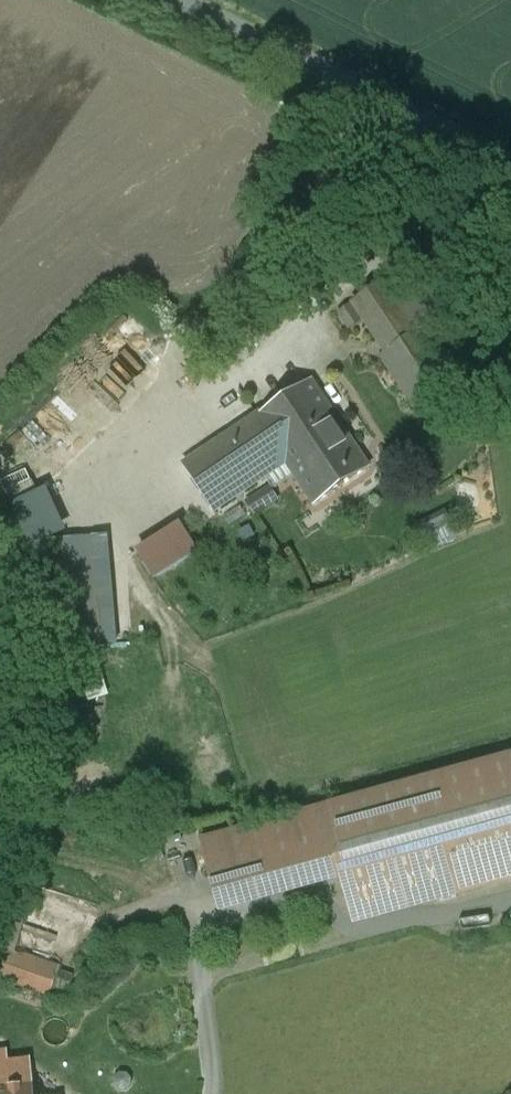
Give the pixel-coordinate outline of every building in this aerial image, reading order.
[(416,331),(384,281),(353,302),(386,351),(380,355),(411,401),(452,373),(422,327),(416,331)] [(311,379),(257,416),(256,416),(182,465),(211,507),(284,458),(286,457),(340,422),(311,379)] [(286,457),(284,458),(314,504),(369,467),(340,422),(286,457)] [(98,467),(49,509),(60,522),(92,493),(94,496),(111,482),(98,467)] [(270,487),(246,502),(253,514),(277,499),(270,487)] [(177,520),(133,548),(153,578),(197,550),(177,520)] [(110,534),(65,537),(68,591),(91,590),(92,616),(114,615),(110,534)] [(101,673),(84,679),(89,698),(107,692),(101,673)] [(201,840),(216,893),(345,858),(359,909),(450,884),(510,868),(510,755),(201,840)] [(0,949),(0,977),(50,994),(59,969),(0,949)] [(6,1064),(5,1053),(0,1054),(0,1093),(40,1093),(31,1088),(28,1062),(6,1064)]
